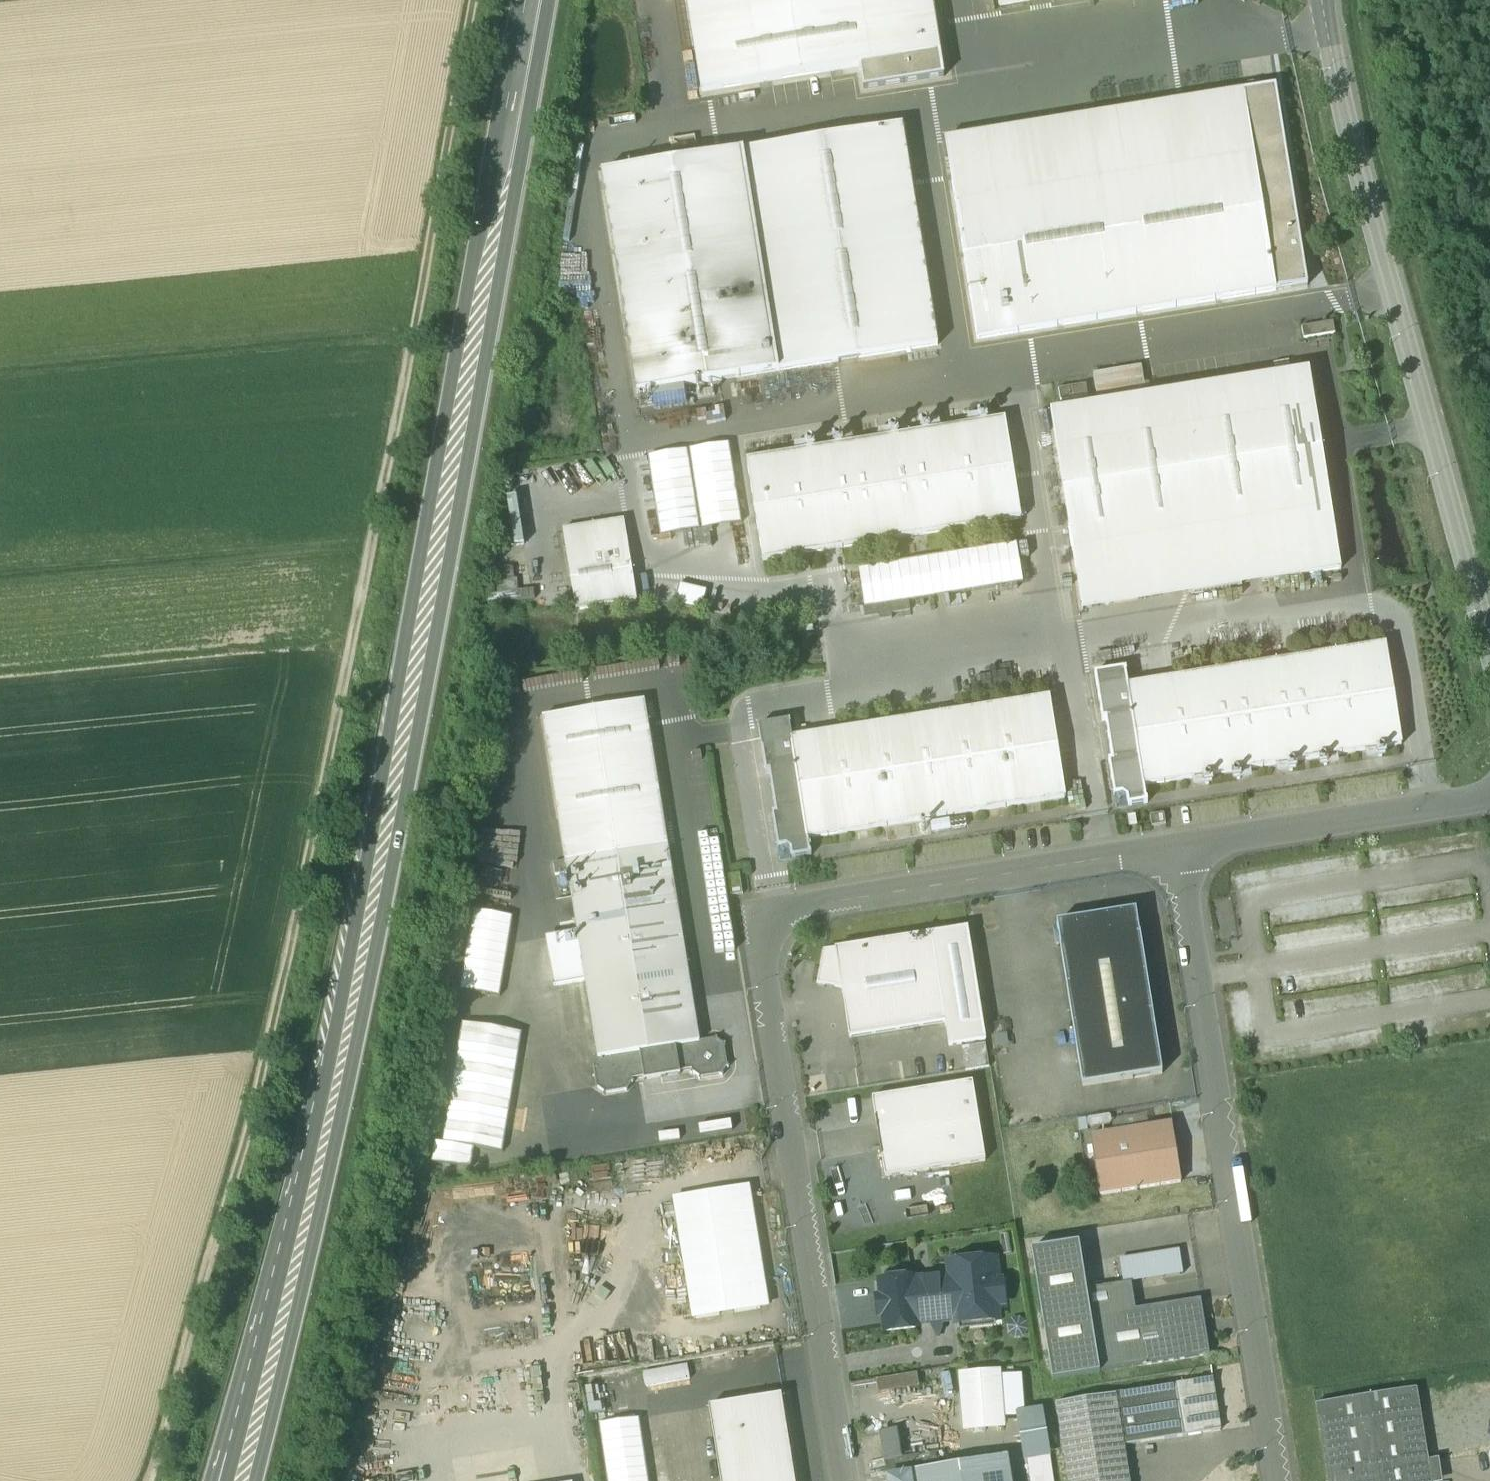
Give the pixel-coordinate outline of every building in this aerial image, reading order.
[(701,92),(900,60),(893,18),(890,0),(686,0),(701,92)] [(893,18),(934,12),(932,0),(890,0),(893,18)] [(934,12),(893,18),(900,60),(940,54),(934,12)] [(945,140),(951,180),(1250,132),(1243,92),(945,140)] [(902,126),(602,174),(637,394),(937,346),(902,126)] [(1282,127),(1250,132),(1275,291),(1307,286),(1282,127)] [(1250,132),(951,180),(977,339),(1275,291),(1250,132)] [(1333,322),(1301,327),(1303,339),(1335,334),(1333,322)] [(1141,366),(1093,374),(1097,398),(1145,390),(1141,366)] [(1309,371),(1050,412),(1082,611),(1341,569),(1309,371)] [(1086,384),(1058,389),(1060,401),(1088,396),(1086,384)] [(1005,420),(746,461),(762,561),(1021,520),(1005,420)] [(730,446),(649,459),(663,540),(743,527),(730,446)] [(624,520),(563,530),(576,611),(637,601),(624,520)] [(1019,546),(861,572),(868,611),(1026,585),(1019,546)] [(1386,645),(1128,686),(1144,786),(1402,745),(1386,645)] [(1126,669),(1094,674),(1102,721),(1105,721),(1112,760),(1108,761),(1114,796),(1122,795),(1126,798),(1128,806),(1147,803),(1147,799),(1146,799),(1144,786),(1128,686),(1126,673),(1127,673),(1126,669)] [(1050,698),(792,739),(808,839),(1065,798),(1050,698)] [(644,702),(543,718),(566,862),(667,846),(644,702)] [(792,739),(790,726),(790,722),(758,727),(766,774),(769,774),(776,813),(772,814),(778,849),(779,853),(787,859),(791,859),(811,856),(810,852),(808,839),(792,739)] [(1164,814),(1149,816),(1151,827),(1166,825),(1164,814)] [(667,846),(566,862),(572,900),(576,924),(578,934),(585,981),(598,1060),(699,1043),(667,846)] [(565,862),(553,864),(555,876),(567,874),(565,862)] [(572,900),(556,902),(560,926),(576,924),(572,900)] [(476,908),(464,988),(503,995),(516,914),(476,908)] [(1136,911),(1057,924),(1060,947),(1082,1087),(1162,1074),(1140,935),(1136,911)] [(968,928),(932,934),(946,1023),(945,1023),(949,1046),(986,1041),(968,928)] [(578,934),(547,939),(554,986),(585,981),(578,934)] [(932,934),(823,951),(817,984),(841,989),(849,1038),(945,1023),(946,1023),(932,934)] [(507,1150),(524,1029),(464,1020),(447,1140),(437,1139),(435,1160),(474,1166),(476,1146),(507,1150)] [(598,1060),(593,1066),(597,1087),(596,1089),(598,1088),(605,1093),(604,1095),(606,1094),(625,1091),(627,1092),(628,1091),(626,1090),(631,1082),(633,1084),(633,1083),(632,1082),(631,1079),(644,1078),(644,1080),(680,1074),(679,1072),(692,1070),(692,1072),(691,1074),(692,1074),(693,1072),(700,1078),(699,1079),(700,1080),(701,1078),(721,1075),(722,1076),(723,1075),(721,1074),(726,1067),(728,1068),(729,1067),(727,1066),(724,1047),(725,1045),(724,1045),(723,1046),(716,1040),(717,1039),(716,1039),(715,1040),(699,1043),(598,1060)] [(985,1044),(961,1047),(963,1059),(987,1055),(985,1044)] [(987,1055),(963,1059),(965,1071),(989,1067),(987,1055)] [(972,1083),(872,1099),(885,1178),(985,1162),(972,1083)] [(1171,1123),(1090,1136),(1094,1156),(1089,1157),(1092,1176),(1097,1175),(1100,1196),(1181,1183),(1171,1123)] [(741,1189),(675,1200),(694,1320),(760,1309),(741,1189)] [(1100,1374),(1087,1290),(1079,1244),(1033,1252),(1054,1381),(1100,1374)] [(1179,1251),(1120,1261),(1123,1285),(1131,1283),(1183,1275),(1179,1251)] [(991,1261),(949,1266),(951,1278),(956,1322),(958,1332),(999,1328),(995,1305),(1003,1304),(1000,1283),(993,1284),(991,1261)] [(951,1278),(911,1283),(916,1326),(956,1322),(951,1278)] [(1123,1285),(1087,1290),(1100,1374),(1210,1355),(1201,1300),(1136,1310),(1131,1283),(1123,1285)] [(1000,1371),(959,1375),(963,1433),(1005,1429),(1000,1371)] [(883,1374),(883,1398),(923,1397),(922,1373),(883,1374)] [(1212,1380),(1193,1383),(1202,1435),(1220,1432),(1212,1380)] [(1193,1383),(1175,1386),(1184,1437),(1202,1435),(1193,1383)] [(1175,1386),(1116,1395),(1124,1447),(1184,1437),(1175,1386)] [(1316,1406),(1327,1480),(1430,1480),(1416,1390),(1316,1406)] [(1056,1405),(1060,1432),(1060,1433),(1068,1480),(1129,1480),(1124,1447),(1116,1395),(1056,1405)] [(709,1408),(721,1480),(795,1480),(781,1396),(709,1408)] [(1043,1409),(1016,1414),(1024,1462),(1032,1461),(1032,1460),(1047,1458),(1051,1457),(1043,1409)] [(602,1427),(610,1480),(649,1480),(640,1421),(602,1427)] [(931,1454),(910,1458),(913,1476),(934,1472),(931,1454)] [(910,1458),(885,1461),(888,1480),(913,1476),(910,1458)] [(1032,1461),(1035,1480),(1051,1480),(1047,1458),(1032,1461)] [(913,1476),(914,1480),(996,1480),(993,1463),(934,1472),(913,1476)]
